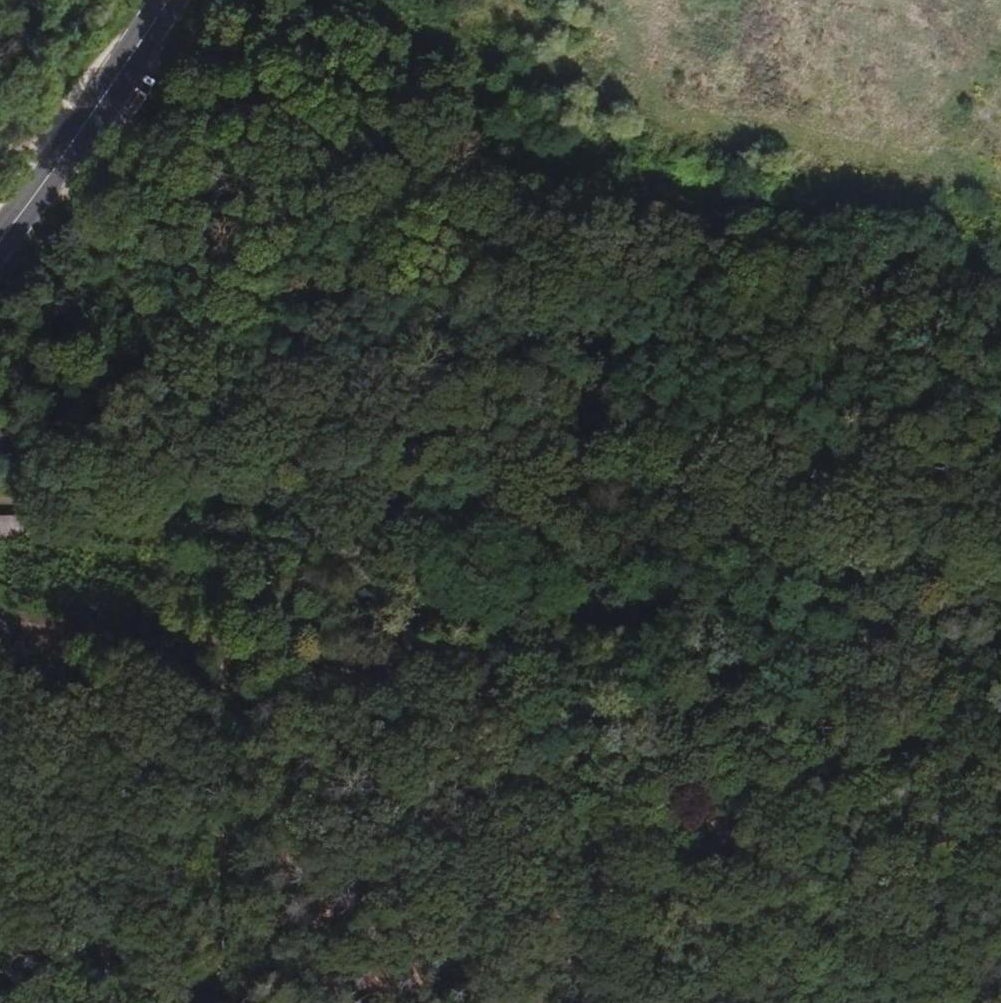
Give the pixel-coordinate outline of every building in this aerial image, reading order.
[(39,516),(0,516),(0,541),(21,541),(21,534),(39,534),(39,516)]
